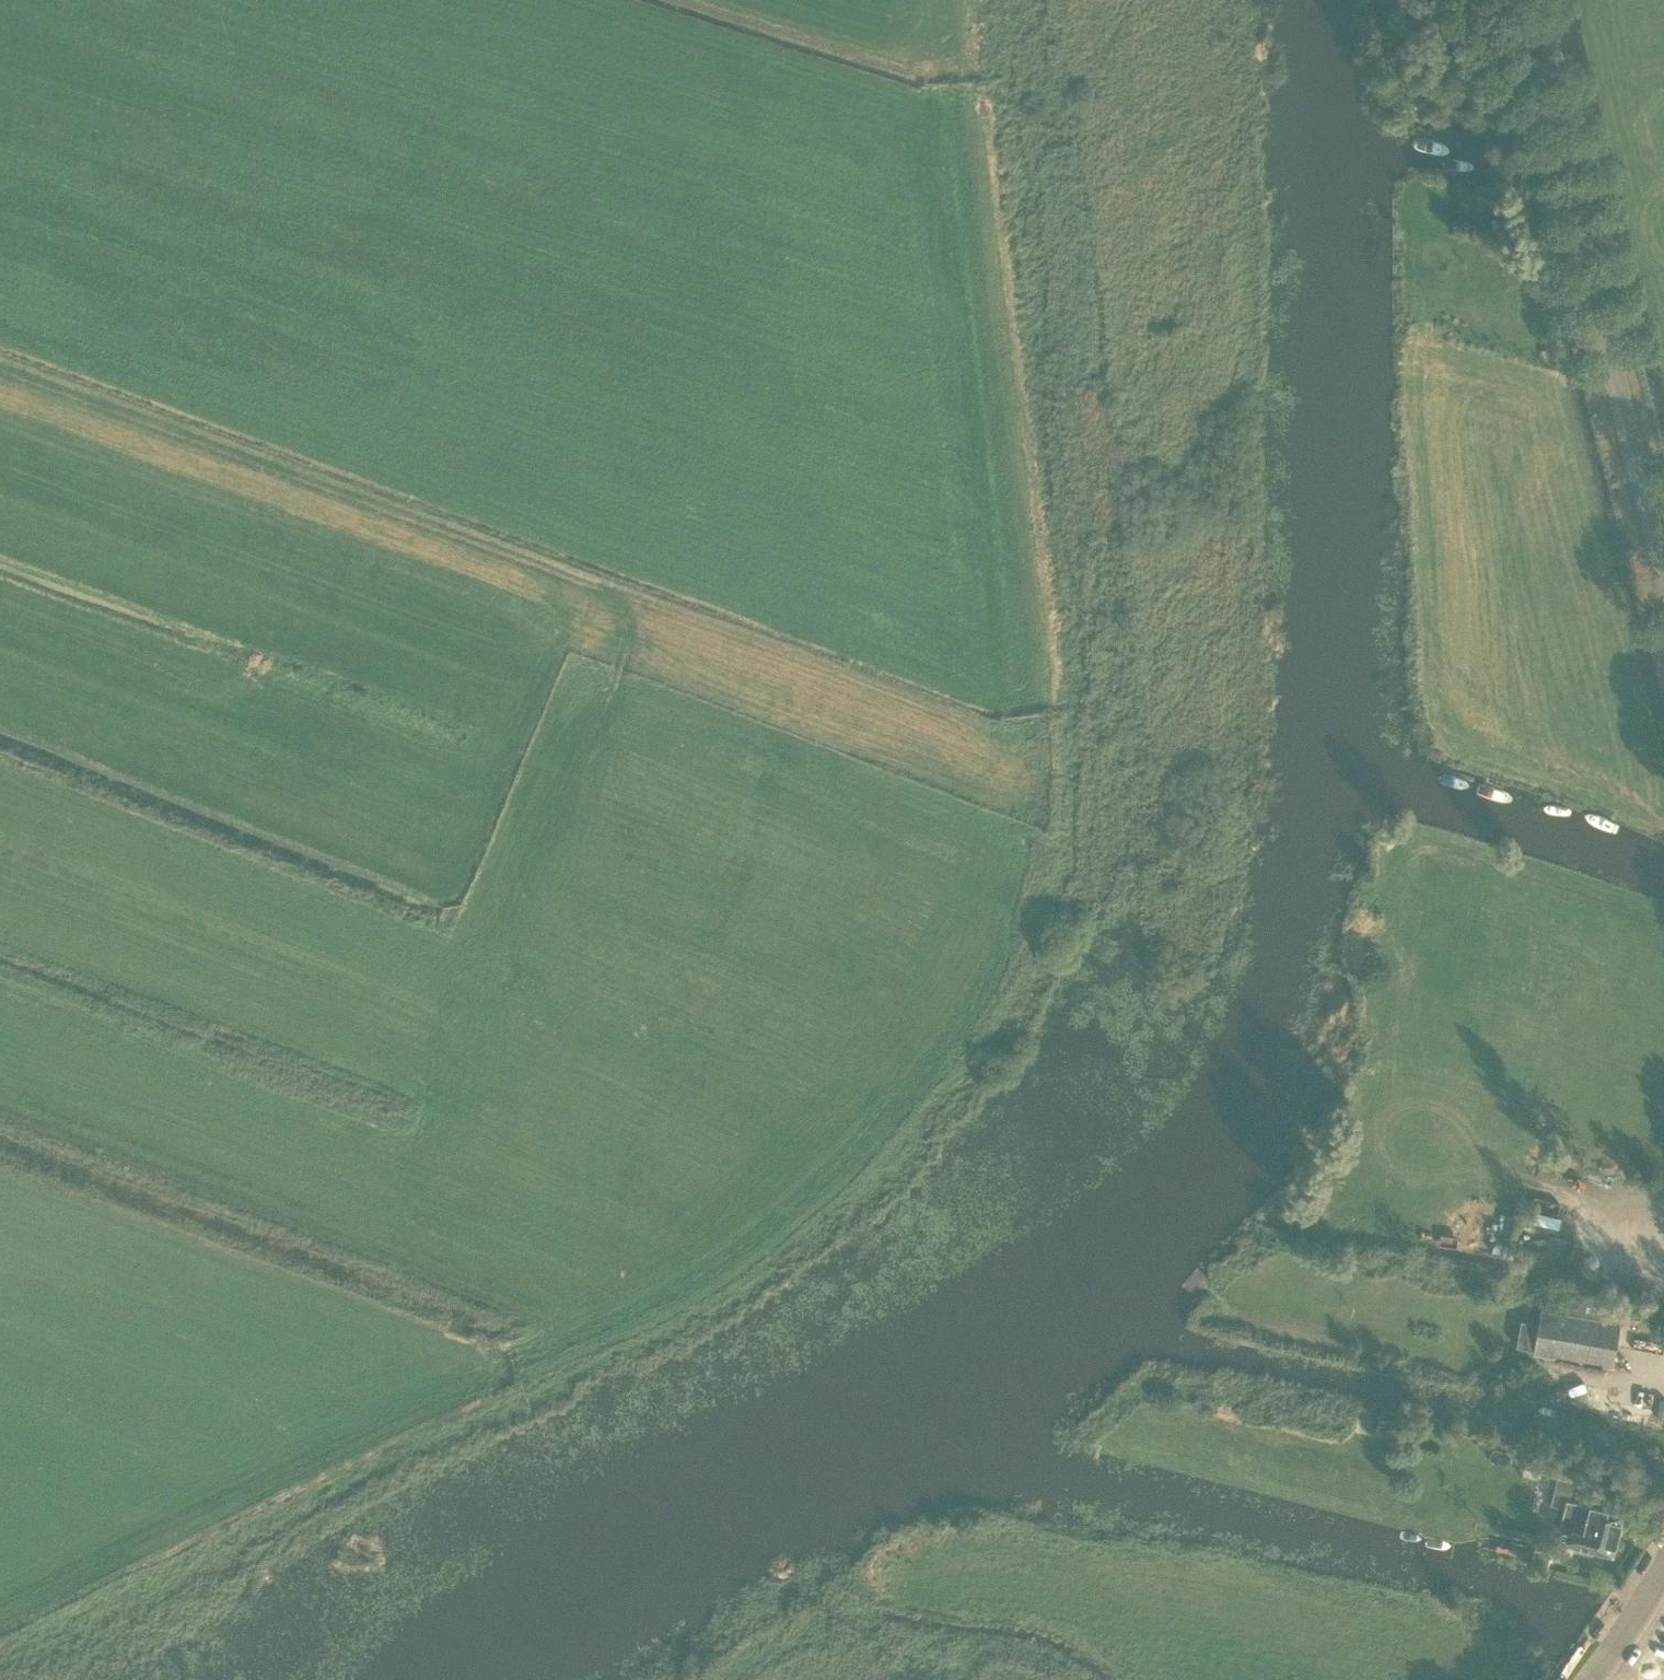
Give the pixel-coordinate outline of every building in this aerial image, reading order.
[(1530,1241),(1556,1246),(1559,1233),(1532,1228),(1530,1241)] [(1540,1310),(1538,1324),(1520,1321),(1516,1348),(1533,1351),(1533,1354),(1611,1368),(1618,1323),(1553,1312),(1540,1310)] [(1577,1462),(1547,1455),(1526,1451),(1522,1468),(1543,1472),(1556,1476),(1549,1504),(1563,1507),(1555,1542),(1612,1556),(1622,1514),(1567,1501),(1573,1479),(1577,1462)] [(1498,1539),(1495,1552),(1527,1558),(1530,1546),(1498,1539)] [(1550,1552),(1534,1549),(1531,1563),(1547,1566),(1550,1552)]
